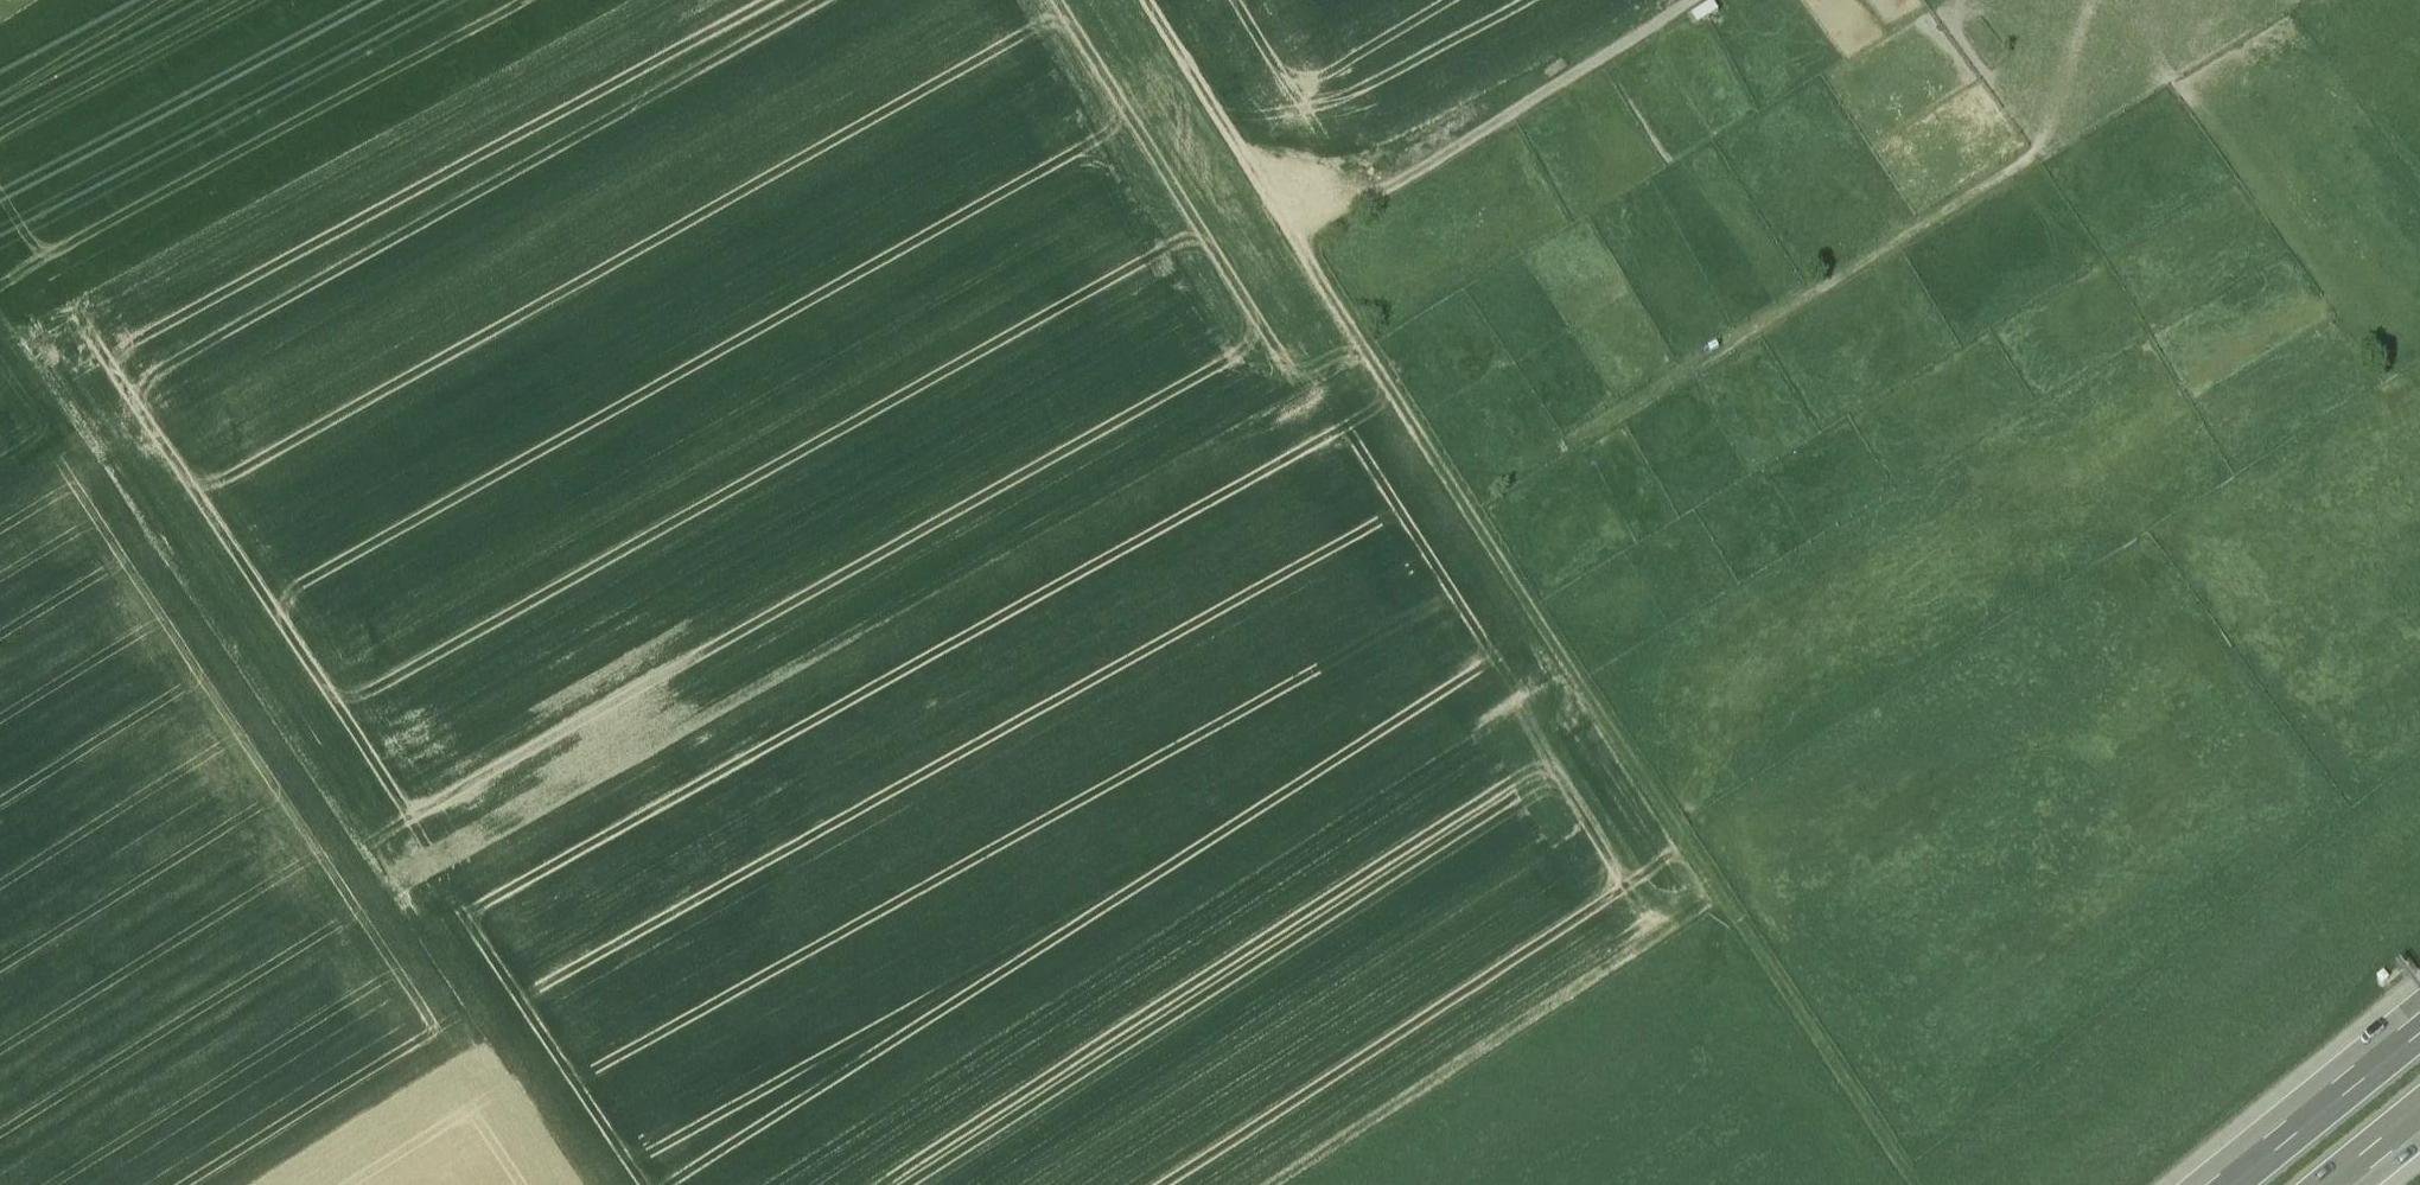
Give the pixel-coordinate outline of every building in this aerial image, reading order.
[(1718,9),(1712,0),(1710,0),(1689,13),(1696,24),(1718,9)]
